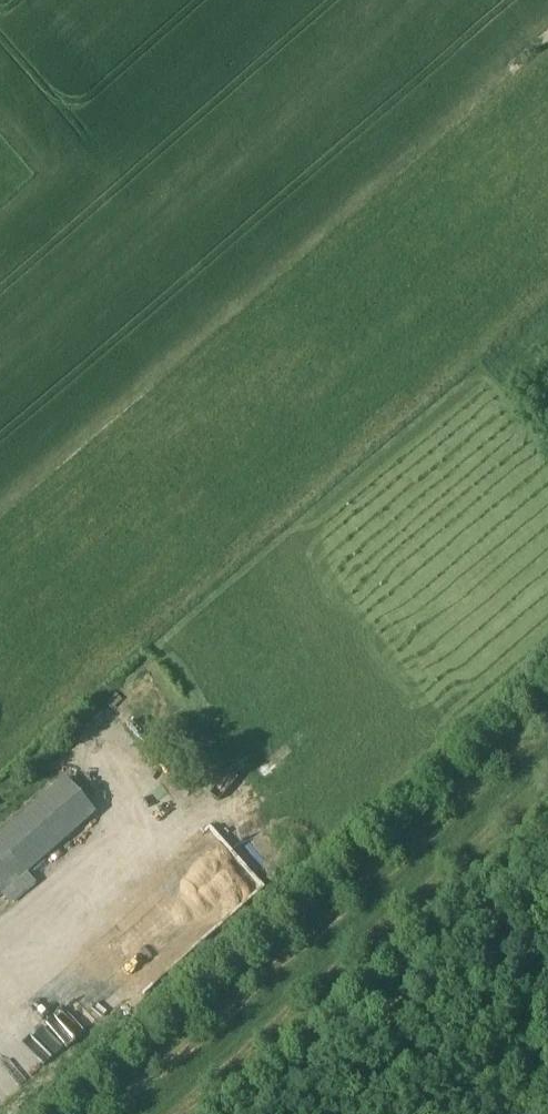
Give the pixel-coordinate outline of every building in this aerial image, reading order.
[(140,738),(124,752),(145,777),(161,763),(140,738)] [(0,839),(29,872),(112,799),(83,766),(0,839)] [(17,901),(39,884),(29,872),(0,839),(0,881),(17,901)] [(48,1071),(39,1044),(0,1057),(0,1086),(48,1071)]
